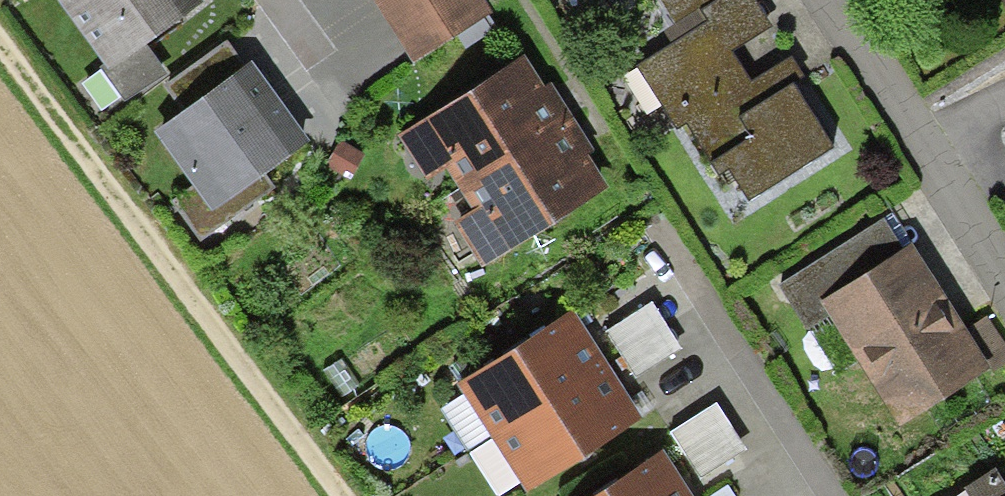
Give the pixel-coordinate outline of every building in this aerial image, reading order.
[(119,111),(158,85),(131,43),(188,5),(184,0),(46,0),(119,111)] [(400,65),(480,13),(471,0),(358,0),(400,65)] [(778,66),(742,87),(723,56),(762,33),(742,0),(653,0),(677,40),(631,67),(693,171),(708,162),(733,204),(828,148),(778,66)] [(513,61),(385,139),(413,185),(434,172),(447,193),(563,123),(539,83),(529,89),(513,61)] [(234,63),(144,134),(187,189),(161,210),(190,247),(267,187),(254,170),(294,139),(234,63)] [(563,123),(447,193),(461,216),(441,228),(467,270),(594,193),(572,157),(581,152),(563,123)] [(848,375),(888,436),(979,376),(879,222),(768,294),(829,387),(848,375)] [(644,378),(691,349),(661,301),(614,330),(644,378)] [(479,441),(593,368),(562,319),(447,391),(479,441)] [(593,368),(479,441),(513,495),(514,495),(629,424),(593,368)] [(710,479),(757,449),(727,402),(679,432),(710,479)] [(651,460),(594,495),(674,495),(651,460)]
